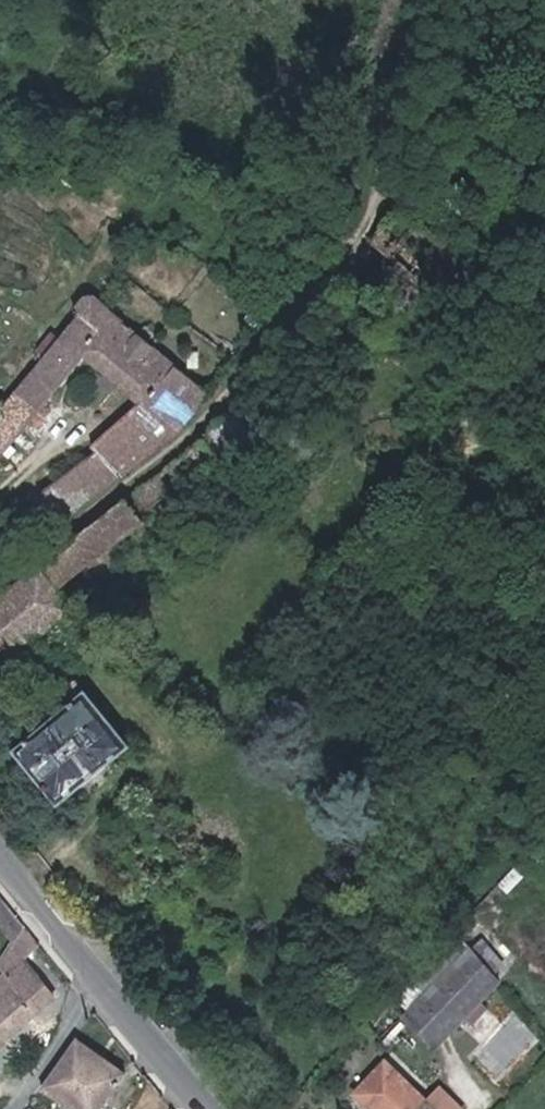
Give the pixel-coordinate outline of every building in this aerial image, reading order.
[(410,219),(408,219),(382,251),(436,294),(463,263),(410,219)] [(123,294),(117,288),(107,301),(114,305),(123,294)] [(90,306),(75,326),(80,332),(69,346),(61,341),(30,375),(35,383),(0,423),(0,461),(3,465),(94,370),(145,412),(87,459),(91,467),(39,506),(59,529),(182,439),(212,401),(99,312),(90,306)] [(210,450),(222,466),(227,473),(271,439),(248,414),(210,450)] [(210,450),(146,498),(0,607),(0,676),(83,612),(67,590),(157,524),(154,518),(222,466),(210,450)] [(138,747),(85,683),(15,741),(67,806),(138,747)] [(5,896),(0,900),(0,931),(11,945),(27,922),(5,896)] [(494,978),(465,947),(397,1018),(427,1047),(494,978)] [(29,956),(0,980),(0,1040),(57,992),(29,956)] [(79,1036),(46,1083),(83,1107),(86,1108),(104,1108),(106,1106),(130,1069),(79,1036)] [(395,1065),(365,1095),(379,1108),(441,1108),(395,1065)]
